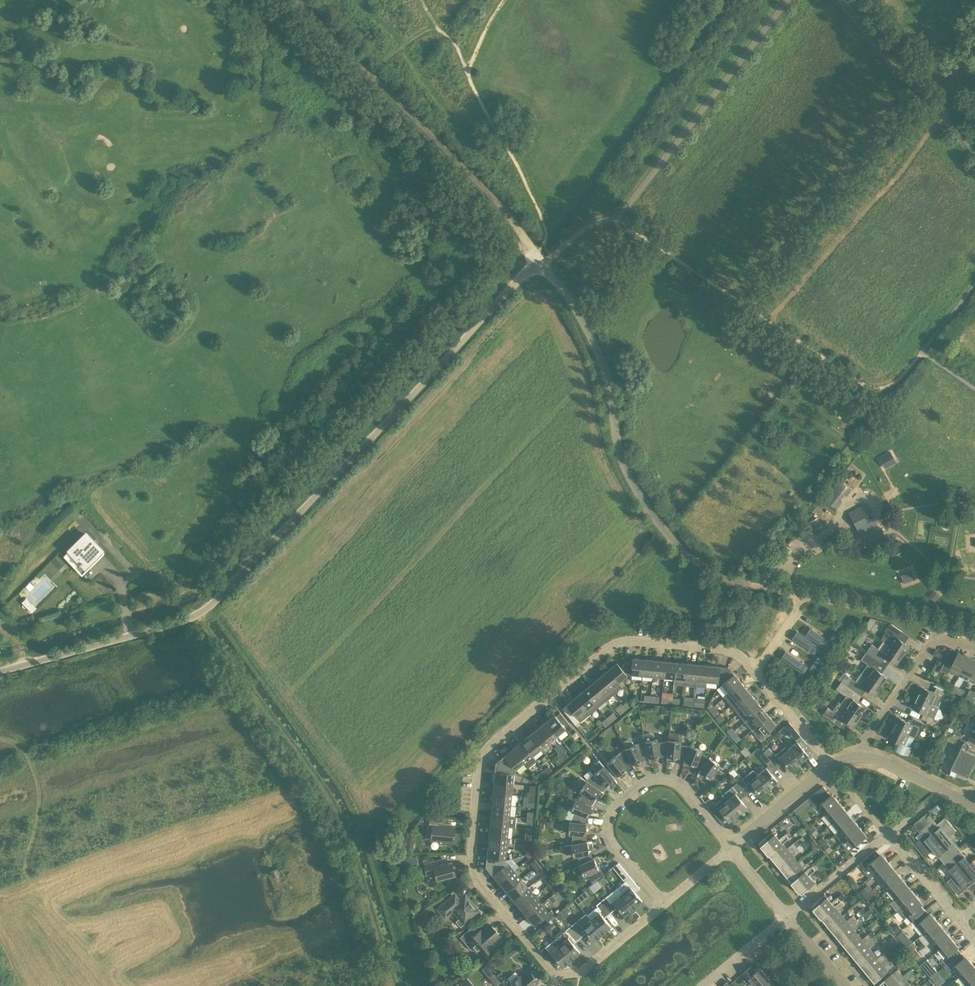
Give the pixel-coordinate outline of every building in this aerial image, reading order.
[(888,462),(893,459),(890,452),(884,455),(888,462)] [(840,507),(852,484),(841,479),(829,501),(840,507)] [(867,507),(849,516),(860,535),(877,526),(867,507)] [(820,526),(815,518),(810,521),(814,529),(820,526)] [(82,574),(93,563),(104,552),(86,534),(64,556),(75,568),(82,574)] [(901,575),(904,583),(915,579),(912,571),(901,575)] [(939,593),(934,590),(929,596),(935,600),(939,593)] [(32,612),(36,608),(32,604),(28,608),(32,612)] [(880,639),(882,641),(903,655),(909,646),(897,638),(902,631),(891,624),(889,623),(884,631),(885,632),(880,639)] [(809,627),(809,628),(810,629),(806,635),(805,634),(804,635),(827,650),(832,643),(809,627)] [(796,631),(797,632),(792,638),(791,638),(814,654),(819,646),(796,631)] [(829,640),(832,643),(837,635),(833,633),(829,640)] [(859,637),(855,642),(860,645),(863,640),(859,637)] [(896,664),(903,655),(882,641),(877,648),(871,644),(866,652),(877,660),(880,662),(885,656),(896,664)] [(781,658),(780,658),(802,674),(808,667),(785,651),(784,651),(785,652),(781,658)] [(968,656),(958,651),(953,661),(946,658),(941,669),(948,673),(949,671),(959,675),(968,656)] [(867,663),(861,672),(881,686),(887,677),(872,667),(877,660),(866,652),(865,652),(860,659),(867,663)] [(822,657),(819,655),(814,662),(817,664),(822,657)] [(974,666),(974,659),(968,656),(959,675),(968,680),(974,666)] [(631,674),(642,675),(643,659),(632,658),(632,664),(625,663),(629,674),(631,674)] [(653,676),(654,660),(643,659),(642,675),(653,676)] [(663,677),(665,661),(654,660),(653,676),(652,681),(653,681),(655,681),(657,679),(657,676),(663,677)] [(674,678),(676,662),(665,661),(663,677),(674,678)] [(684,685),(686,663),(676,662),(674,678),(673,684),(684,685)] [(627,675),(629,674),(625,663),(620,667),(616,663),(608,670),(618,682),(627,675)] [(695,685),(697,664),(686,663),(684,685),(695,686),(695,685)] [(817,665),(813,663),(808,670),(812,672),(817,665)] [(706,686),(706,681),(708,665),(697,664),(695,685),(706,686)] [(719,666),(708,665),(706,681),(717,682),(719,683),(725,673),(728,667),(719,666)] [(618,682),(608,670),(599,677),(613,694),(622,687),(618,682)] [(875,695),(881,686),(861,672),(854,681),(846,675),(841,681),(861,695),(866,689),(875,695)] [(721,684),(728,693),(741,682),(733,674),(729,677),(725,673),(719,683),(721,684)] [(831,674),(829,673),(824,680),(826,681),(829,683),(833,676),(831,674)] [(613,694),(599,677),(591,684),(605,701),(613,694)] [(836,689),(846,696),(840,704),(838,702),(859,717),(865,708),(856,702),(857,700),(852,696),(855,691),(844,684),(841,681),(836,689)] [(731,705),(747,691),(741,682),(728,693),(724,696),(731,705)] [(605,701),(591,684),(583,690),(597,707),(605,701)] [(937,706),(942,696),(950,700),(951,698),(953,699),(955,696),(946,692),(936,687),(934,691),(931,689),(930,690),(921,686),(916,696),(937,706)] [(597,707),(583,690),(574,697),(588,714),(597,707)] [(737,713),(754,699),(747,691),(731,705),(737,713)] [(939,707),(937,706),(916,696),(911,706),(920,710),(920,711),(923,713),(921,717),(932,722),(937,712),(936,712),(939,707)] [(580,721),(588,714),(574,697),(566,704),(572,712),(568,716),(575,725),(580,721)] [(704,707),(705,699),(695,698),(694,706),(704,707)] [(744,721),(761,707),(754,699),(737,713),(744,721)] [(620,715),(627,709),(623,704),(621,702),(614,708),(620,715)] [(853,726),(859,717),(838,702),(832,710),(827,707),(822,714),(834,722),(838,716),(853,726)] [(720,714),(714,706),(709,711),(715,718),(720,714)] [(761,707),(744,721),(751,730),(756,726),(768,716),(761,707)] [(550,718),(545,722),(557,736),(565,729),(567,732),(572,728),(560,712),(551,719),(550,718)] [(613,712),(606,718),(610,723),(617,717),(613,712)] [(719,722),(724,718),(720,714),(715,718),(719,722)] [(775,724),(768,716),(756,726),(751,730),(762,743),(771,735),(767,730),(775,724)] [(893,726),(909,734),(914,725),(921,728),(923,722),(913,717),(910,721),(907,720),(907,721),(898,716),(893,726)] [(605,727),(610,723),(606,718),(601,722),(605,727)] [(541,728),(538,730),(548,743),(549,742),(557,736),(545,722),(540,726),(541,728)] [(905,744),(909,734),(893,726),(888,736),(901,742),(897,749),(908,755),(912,747),(905,744)] [(548,743),(538,730),(535,733),(533,731),(528,735),(540,750),(541,749),(544,753),(552,746),(549,742),(548,743)] [(733,739),(738,735),(734,730),(729,734),(733,739)] [(796,740),(787,748),(799,762),(808,755),(799,744),(804,740),(796,731),(791,735),(796,740)] [(645,744),(648,758),(649,762),(655,760),(657,757),(666,755),(667,741),(657,743),(656,739),(654,739),(653,735),(649,732),(643,733),(645,744)] [(521,744),(532,757),(540,750),(528,735),(523,740),(525,741),(521,744)] [(627,739),(621,741),(626,752),(632,765),(633,768),(639,765),(640,762),(648,758),(645,744),(637,748),(635,744),(633,745),(631,740),(627,739)] [(667,741),(666,755),(666,760),(672,761),(675,759),(685,759),(690,746),(679,745),(679,740),(668,739),(667,741)] [(956,757),(973,766),(974,762),(974,753),(967,750),(970,744),(964,741),(956,757)] [(535,761),(532,757),(521,744),(518,747),(517,745),(512,749),(523,763),(527,768),(535,761)] [(690,745),(690,746),(685,759),(682,765),(688,767),(692,766),(700,769),(708,757),(700,754),(701,750),(690,745)] [(768,748),(764,752),(776,767),(783,761),(790,770),(799,762),(787,748),(785,745),(774,754),(772,751),(771,752),(768,748)] [(498,763),(514,772),(523,763),(512,749),(507,753),(508,755),(501,761),(500,761),(499,763),(498,763)] [(568,756),(565,752),(560,755),(564,760),(568,756)] [(625,771),(632,765),(626,752),(618,758),(615,755),(606,762),(620,779),(625,775),(625,771)] [(765,766),(756,773),(768,788),(777,780),(770,772),(776,767),(764,752),(759,755),(762,759),(770,768),(768,770),(765,766)] [(554,761),(557,765),(564,760),(560,755),(554,761)] [(708,757),(700,769),(696,774),(702,778),(705,777),(714,783),(723,775),(726,773),(716,767),(719,763),(709,756),(708,757)] [(968,776),(973,766),(956,757),(948,774),(954,777),(957,771),(968,776)] [(597,776),(589,782),(599,789),(606,784),(607,785),(612,786),(616,782),(598,759),(593,763),(593,768),(596,771),(594,773),(597,776)] [(494,782),(512,784),(514,772),(498,763),(498,764),(498,766),(497,771),(495,771),(494,782)] [(551,770),(548,765),(543,769),(547,774),(551,770)] [(538,773),(542,778),(547,774),(543,769),(538,773)] [(768,788),(756,773),(752,769),(741,778),(737,772),(732,776),(745,793),(752,787),(759,795),(768,788)] [(721,794),(722,796),(737,813),(746,806),(739,798),(745,793),(732,776),(728,771),(726,773),(723,775),(731,785),(721,794)] [(583,792),(577,800),(588,804),(594,797),(596,798),(600,797),(603,792),(599,789),(589,782),(580,775),(576,781),(577,785),(581,787),(579,789),(583,792)] [(493,793),(511,794),(512,784),(494,782),(494,783),(496,783),(495,792),(493,792),(493,793)] [(793,810),(798,815),(812,803),(815,808),(818,805),(825,814),(839,802),(832,793),(830,795),(827,790),(823,785),(793,810)] [(511,794),(493,793),(492,804),(510,805),(511,794)] [(574,811),(570,821),(583,823),(586,814),(588,814),(592,813),(594,807),(588,804),(577,800),(568,796),(565,802),(567,806),(571,808),(570,810),(574,811)] [(737,813),(722,796),(713,803),(711,801),(707,805),(719,820),(724,816),(728,821),(737,813)] [(832,822),(846,810),(839,802),(825,814),(832,822)] [(491,814),(509,816),(510,805),(492,804),(492,805),(494,805),(493,814),(491,813),(491,814)] [(839,830),(853,818),(846,810),(832,822),(839,830)] [(509,816),(491,814),(490,825),(508,827),(514,827),(515,817),(509,816)] [(796,814),(792,817),(798,826),(802,822),(796,814)] [(932,821),(927,825),(952,855),(959,849),(949,836),(956,830),(945,817),(935,825),(932,821)] [(846,839),(860,827),(853,818),(839,830),(846,839)] [(447,827),(448,821),(429,819),(429,825),(432,826),(431,839),(438,840),(437,842),(439,843),(445,843),(446,843),(446,841),(453,841),(454,827),(447,827)] [(572,833),(571,844),(583,842),(584,832),(586,832),(589,830),(590,823),(583,823),(570,821),(569,821),(568,833),(572,833)] [(815,836),(819,832),(817,829),(813,824),(809,828),(812,832),(815,836)] [(489,836),(507,838),(508,827),(490,825),(490,826),(492,826),(491,835),(489,835),(489,836)] [(952,855),(927,825),(916,834),(919,838),(915,842),(926,855),(933,849),(944,862),(952,855)] [(867,835),(863,831),(860,827),(846,839),(841,842),(848,851),(850,849),(854,854),(869,841),(865,837),(867,835)] [(769,854),(783,843),(789,837),(785,833),(779,838),(773,831),(759,842),(769,854)] [(507,838),(489,836),(488,846),(506,847),(507,838)] [(577,855),(578,864),(590,859),(588,850),(590,850),(592,846),(591,840),(583,842),(571,844),(563,845),(565,854),(572,853),(572,856),(577,855)] [(831,845),(826,840),(822,844),(826,849),(831,845)] [(787,847),(783,843),(769,854),(777,863),(797,846),(793,842),(787,847)] [(506,861),(505,860),(506,847),(488,846),(488,848),(490,848),(489,859),(489,861),(489,862),(490,865),(506,861)] [(797,846),(777,863),(784,872),(798,861),(794,856),(800,851),(797,846)] [(869,877),(874,873),(888,861),(881,853),(880,854),(876,849),(860,862),(864,867),(862,868),(869,877)] [(959,849),(952,855),(974,884),(974,857),(970,862),(959,849)] [(952,855),(944,862),(954,875),(947,881),(958,894),(968,886),(972,890),(974,887),(974,884),(952,855)] [(598,856),(590,859),(578,864),(571,868),(574,873),(578,875),(582,873),(583,875),(588,873),(592,884),(603,875),(599,865),(600,862),(598,856)] [(447,863),(446,857),(423,863),(426,875),(434,873),(436,879),(455,874),(452,862),(447,863)] [(535,859),(530,863),(534,868),(539,864),(535,859)] [(499,882),(513,870),(506,861),(490,865),(491,867),(492,869),(495,873),(493,874),(499,882)] [(798,861),(784,872),(792,881),(812,865),(808,861),(802,866),(798,861)] [(881,881),(895,870),(888,861),(874,873),(881,881)] [(815,869),(812,865),(792,881),(802,893),(815,882),(809,874),(815,869)] [(270,871),(277,888),(284,885),(277,869),(270,871)] [(507,891),(521,879),(513,870),(499,882),(501,884),(503,883),(508,889),(507,891)] [(888,890),(902,878),(895,870),(881,881),(888,890)] [(549,876),(544,880),(548,885),(553,881),(549,876)] [(638,887),(630,877),(616,888),(633,909),(642,901),(634,891),(638,887)] [(895,898),(909,886),(902,878),(888,890),(895,898)] [(514,899),(528,887),(521,879),(507,891),(514,899)] [(897,910),(916,895),(909,886),(895,898),(890,902),(897,910)] [(522,906),(535,896),(528,887),(514,899),(515,901),(516,899),(522,906)] [(861,891),(864,895),(869,891),(865,887),(861,891)] [(606,897),(602,901),(611,913),(618,908),(624,916),(633,909),(616,888),(606,897)] [(872,889),(869,891),(864,895),(868,900),(873,896),(876,894),(872,889)] [(481,913),(472,902),(470,903),(464,895),(459,898),(455,894),(438,908),(445,917),(453,910),(459,918),(456,921),(460,927),(473,916),(475,918),(481,913)] [(812,905),(821,917),(841,900),(840,899),(838,896),(831,901),(825,894),(812,905)] [(923,903),(916,895),(897,910),(904,919),(907,916),(911,921),(914,918),(925,909),(921,904),(923,903)] [(530,916),(543,906),(535,896),(522,906),(520,907),(529,917),(530,916)] [(841,900),(821,917),(829,926),(842,915),(838,910),(845,904),(841,900)] [(598,907),(587,916),(602,934),(611,927),(604,918),(611,913),(602,901),(597,905),(598,907)] [(543,906),(530,916),(537,924),(539,927),(555,915),(552,911),(548,906),(545,909),(543,906)] [(887,913),(882,908),(878,912),(882,917),(887,913)] [(916,924),(923,933),(937,921),(930,912),(929,914),(925,909),(914,918),(918,922),(916,924)] [(602,934),(587,916),(586,914),(570,927),(580,938),(586,933),(593,941),(602,934)] [(842,915),(829,926),(837,935),(856,919),(853,915),(847,920),(842,915)] [(856,919),(837,935),(844,944),(858,933),(854,928),(860,923),(856,919)] [(930,941),(944,929),(937,921),(923,933),(918,937),(925,945),(930,941)] [(892,928),(895,932),(900,928),(896,924),(892,928)] [(490,927),(483,934),(480,930),(477,933),(472,927),(460,937),(471,950),(473,950),(474,949),(481,957),(494,946),(489,941),(497,935),(490,927)] [(570,927),(555,940),(571,959),(580,952),(573,944),(580,938),(570,927)] [(937,949),(951,938),(944,929),(930,941),(937,949)] [(858,933),(844,944),(852,954),(875,934),(872,931),(868,933),(862,938),(858,933)] [(906,935),(902,931),(897,935),(901,940),(906,935)] [(875,934),(852,954),(859,963),(873,952),(869,947),(875,941),(872,938),(875,935),(875,934)] [(958,946),(951,938),(937,949),(944,957),(942,959),(942,963),(944,966),(950,961),(960,952),(957,947),(958,946)] [(562,967),(571,959),(555,940),(546,947),(541,951),(549,960),(553,956),(562,967)] [(908,958),(909,958),(918,951),(915,947),(910,951),(913,954),(908,958)] [(504,952),(508,957),(513,954),(508,948),(504,952)] [(922,956),(918,951),(909,958),(913,963),(922,956)] [(873,952),(859,963),(867,972),(887,956),(884,952),(877,957),(873,952)] [(950,961),(944,966),(948,971),(952,968),(959,976),(973,964),(966,955),(964,957),(960,952),(950,961)] [(890,960),(887,956),(867,972),(875,982),(889,970),(884,965),(890,960)] [(920,964),(931,976),(937,971),(927,959),(920,964)] [(959,976),(966,984),(974,976),(974,966),(973,964),(959,976)] [(766,975),(759,967),(746,978),(750,982),(747,985),(748,985),(753,985),(766,975)] [(879,985),(901,985),(905,983),(900,977),(903,975),(897,968),(878,985),(879,985)] [(538,982),(529,971),(522,976),(521,975),(510,983),(512,985),(533,985),(538,982)] [(496,985),(500,982),(493,974),(489,977),(496,985)] [(753,985),(770,985),(773,984),(766,975),(753,985)] [(966,984),(967,985),(974,985),(974,976),(966,984)]
